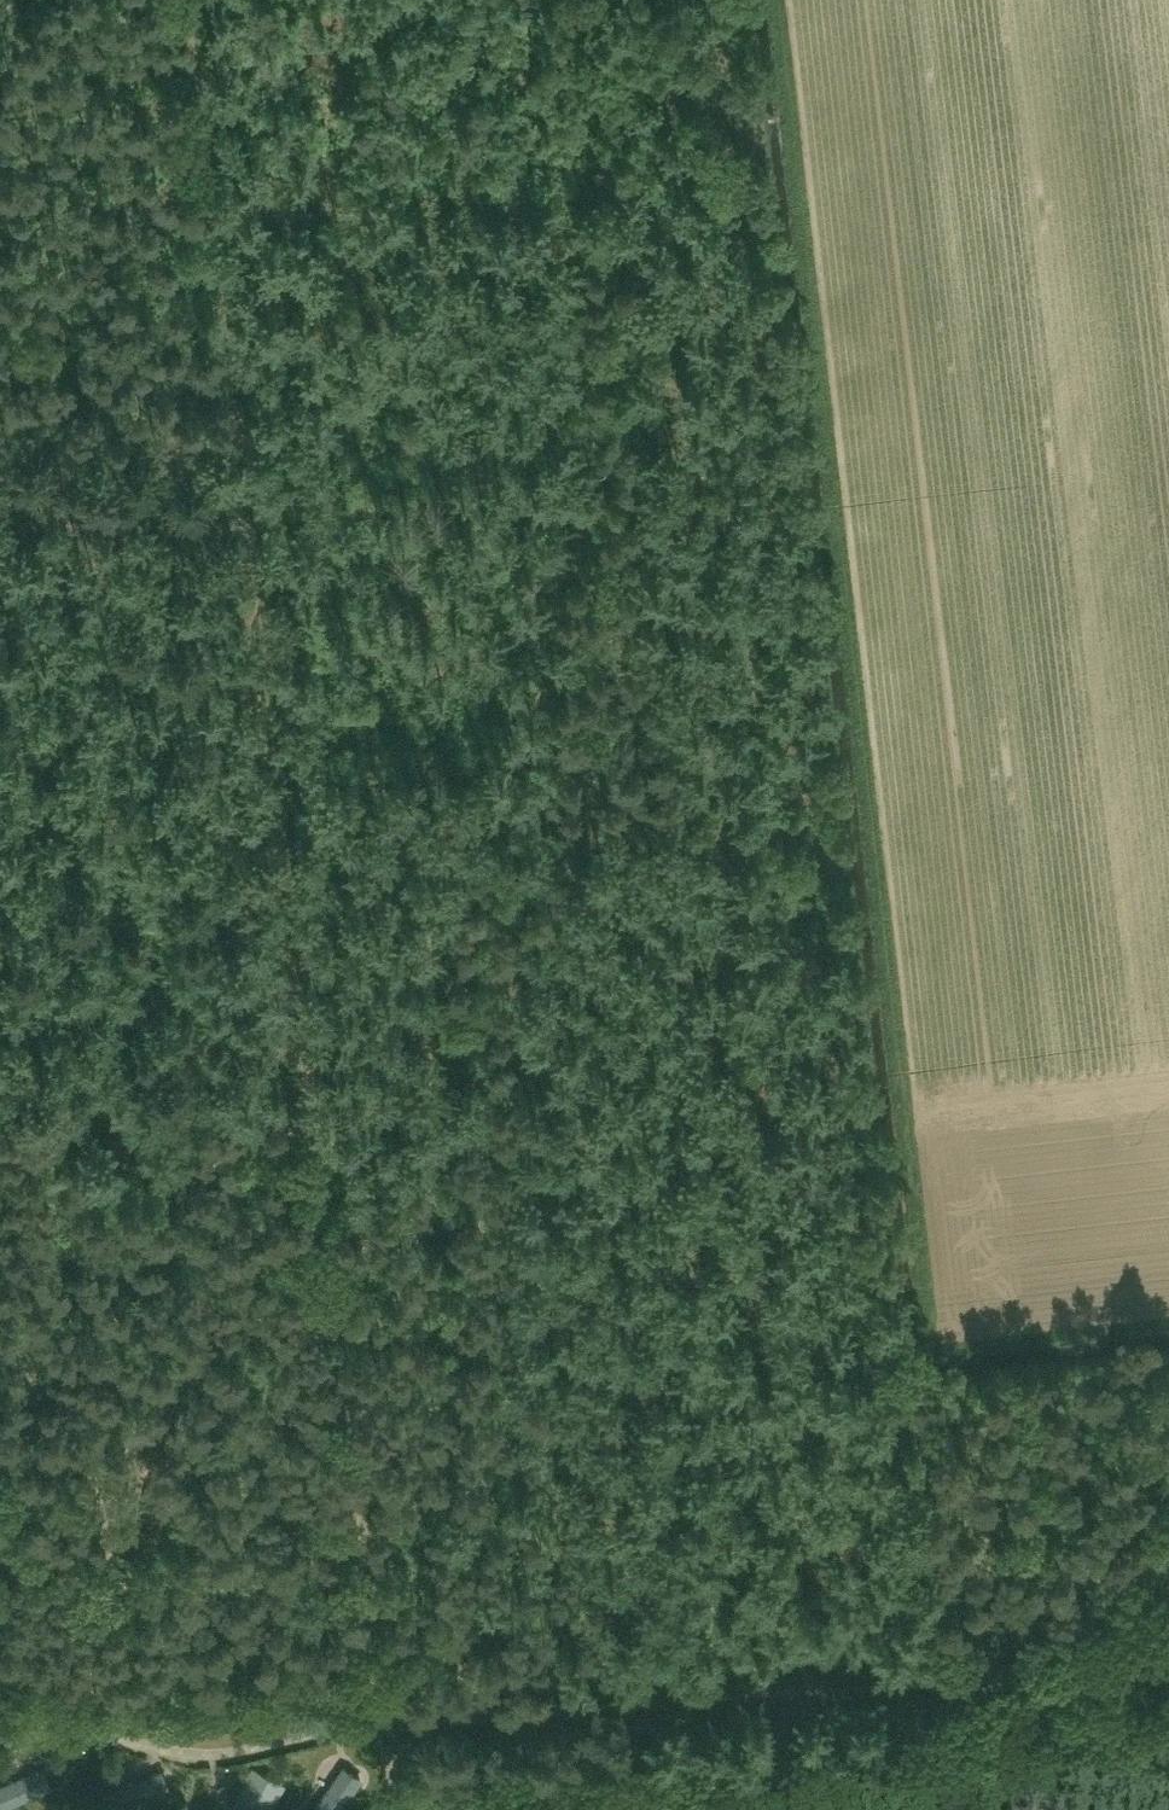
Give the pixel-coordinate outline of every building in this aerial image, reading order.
[(312,1809),(339,1809),(353,1790),(352,1790),(361,1777),(344,1766),(335,1778),(335,1777),(312,1809)] [(0,1785),(0,1809),(38,1792),(37,1792),(51,1785),(43,1767),(29,1773),(29,1772),(0,1785)] [(230,1809),(232,1809),(269,1809),(276,1798),(273,1797),(281,1782),(256,1768),(248,1782),(245,1781),(230,1809)]
